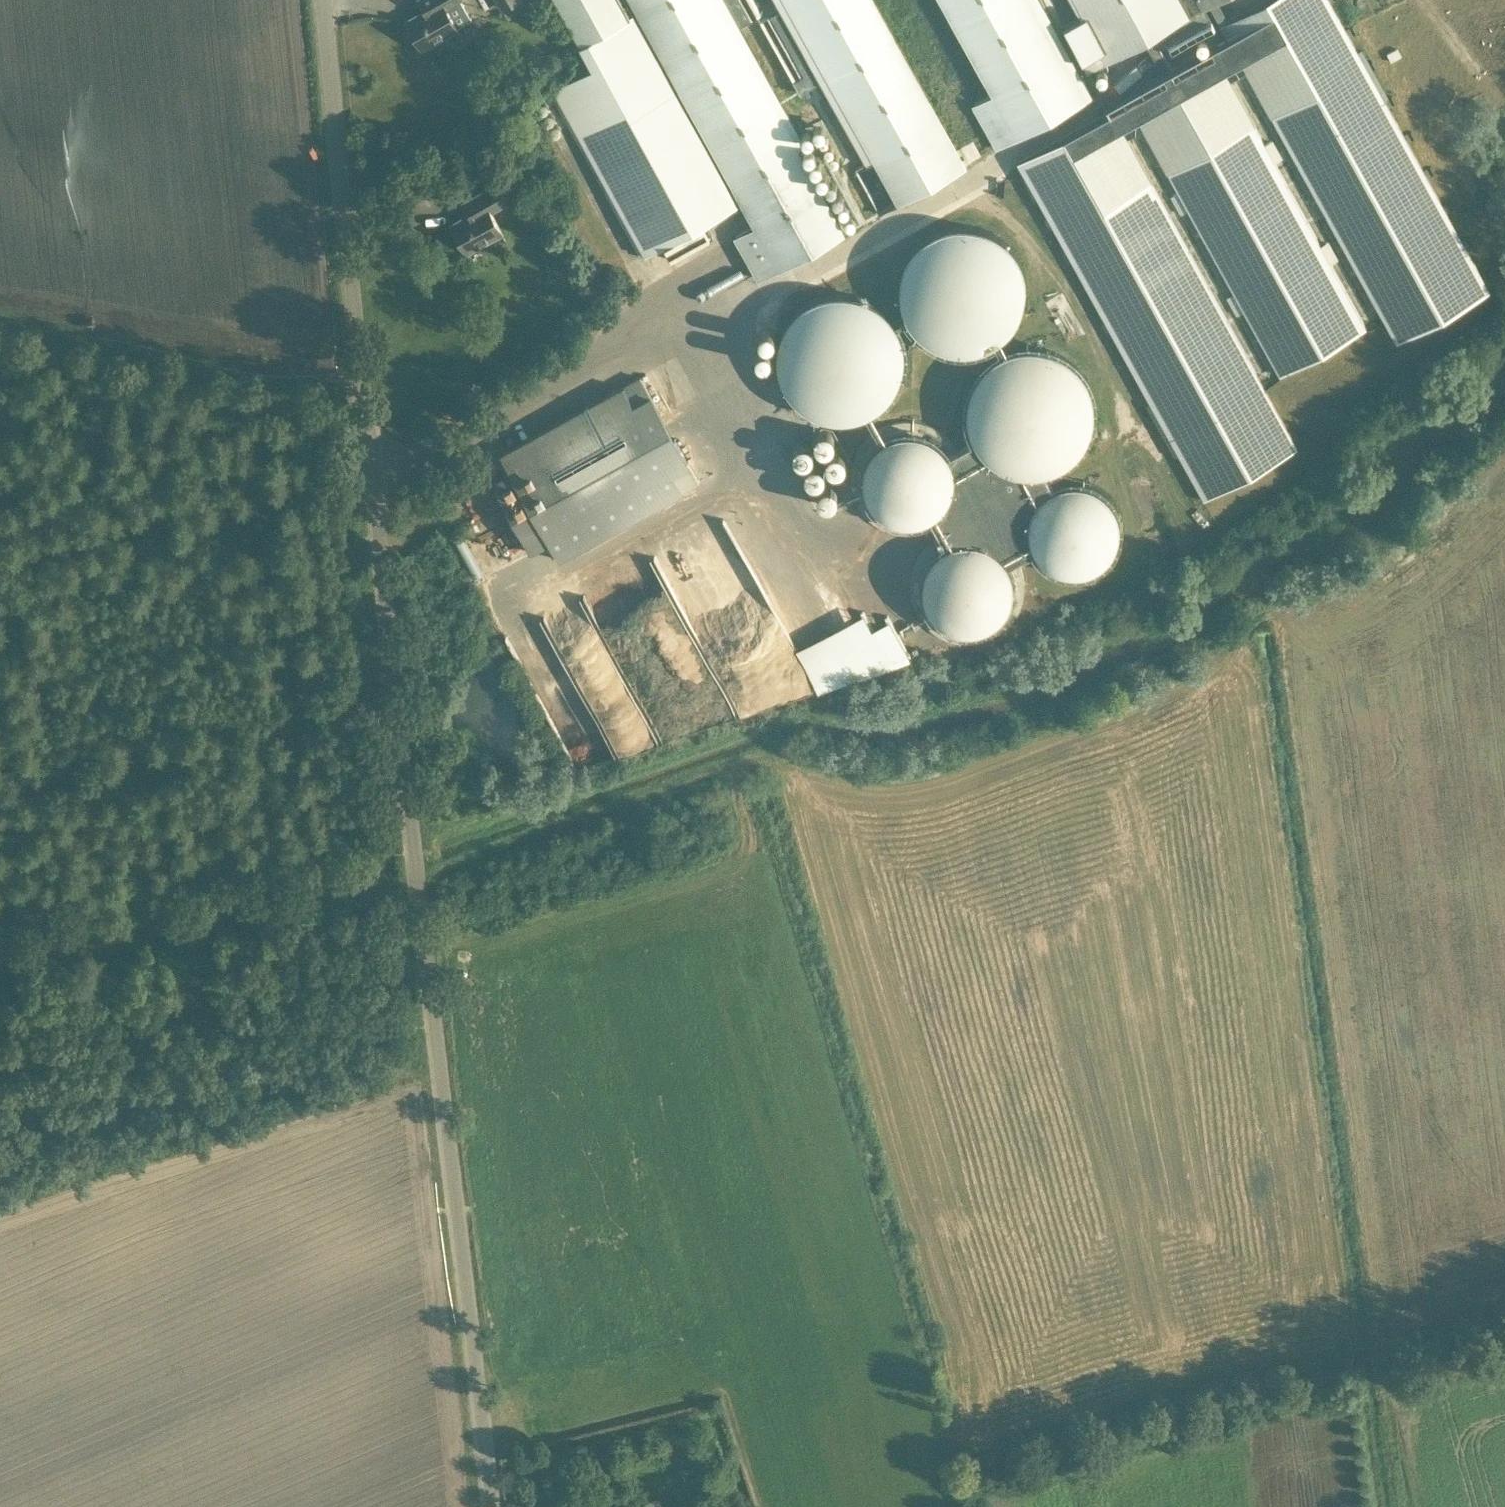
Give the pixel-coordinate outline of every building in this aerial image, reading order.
[(425,9),(407,19),(422,46),(459,26),(449,4),(457,0),(420,0),(425,9)] [(539,11),(557,1),(581,44),(591,63),(593,65),(589,67),(553,87),(645,255),(663,244),(671,258),(683,251),(714,234),(707,220),(745,199),(746,202),(758,223),(737,234),(760,278),(846,230),(799,146),(806,142),(741,24),(758,15),(749,0),(533,0),(539,11)] [(781,8),(761,20),(793,80),(800,92),(821,79),(867,164),(857,169),(880,211),(965,165),(873,0),(777,0),(781,8)] [(997,91),(976,103),(1000,145),(1083,99),(1093,94),(1041,0),(947,0),(997,91)] [(1084,11),(1066,20),(1089,68),(1128,47),(1144,38),(1164,73),(1110,102),(1108,104),(1111,110),(1071,132),(1021,159),(1019,161),(1205,498),(1207,497),(1298,447),(1129,142),(1147,133),(1280,373),(1282,372),(1368,324),(1235,84),(1253,74),(1402,344),(1495,293),(1355,38),(1334,0),(1264,0),(1229,19),(1224,22),(1232,35),(1176,66),(1173,68),(1160,45),(1163,43),(1211,17),(1204,5),(1209,2),(1213,0),(1078,0),(1084,11)] [(1218,0),(1213,0),(1209,2),(1220,24),(1224,22),(1229,19),(1218,0)] [(469,250),(503,228),(493,207),(509,200),(498,179),(463,198),(469,210),(451,223),(469,250)] [(1022,278),(1010,249),(984,230),(952,226),(923,239),(904,265),(900,296),(913,326),(939,345),(971,348),(1000,335),(1019,309),(1022,278)] [(904,339),(891,310),(865,291),(833,288),(804,301),(785,326),(782,358),(794,387),(820,406),(852,410),(881,397),(900,371),(904,339)] [(1092,393),(1079,364),(1054,345),(1022,342),(993,354),(974,380),(970,412),(983,441),(1009,460),(1041,463),(1070,451),(1089,425),(1092,393)] [(641,376),(501,453),(511,471),(493,481),(532,551),(550,541),(559,558),(699,481),(641,376)] [(915,515),(935,507),(948,491),(953,470),(947,450),(933,434),(913,427),(892,430),(874,443),(865,462),(866,483),(876,502),(894,513),(915,515)] [(1050,489),(1053,487),(1044,471),(1040,472),(1036,472),(1032,473),(1027,473),(1023,472),(1019,472),(1015,471),(1011,469),(1007,468),(1003,466),(999,464),(995,462),(992,459),(989,457),(986,454),(983,451),(980,447),(978,444),(975,440),(959,449),(960,453),(962,457),(963,460),(964,464),(965,468),(966,473),(966,477),(966,481),(965,485),(965,489),(964,493),(962,497),(961,500),(959,504),(957,508),(954,511),(952,514),(949,517),(946,520),(943,523),(940,525),(936,527),(941,535),(944,533),(948,532),(952,531),(957,530),(961,529),(965,529),(969,529),(974,529),(978,530),(982,530),(986,532),(990,533),(994,535),(998,537),(1001,539),(1005,542),(1008,545),(1011,548),(1014,551),(1016,555),(1018,558),(1035,549),(1033,546),(1032,542),(1031,539),(1030,535),(1030,531),(1029,527),(1030,524),(1030,520),(1031,516),(1032,513),(1033,509),(1035,506),(1037,502),(1039,499),(1041,496),(1044,494),(1047,491),(1050,489)] [(1083,568),(1103,560),(1116,544),(1121,523),(1115,503),(1101,487),(1081,480),(1060,483),(1043,496),(1033,515),(1034,536),(1044,555),(1062,566),(1083,568)] [(975,626),(995,618),(1009,602),(1013,581),(1007,561),(993,545),(973,539),(952,542),(935,554),(925,573),(926,594),(936,613),(954,624),(975,626)] [(812,691),(846,676),(826,631),(792,646),(812,691)] [(650,1496),(651,1506),(656,1506),(668,1505),(667,1494),(650,1496)]
